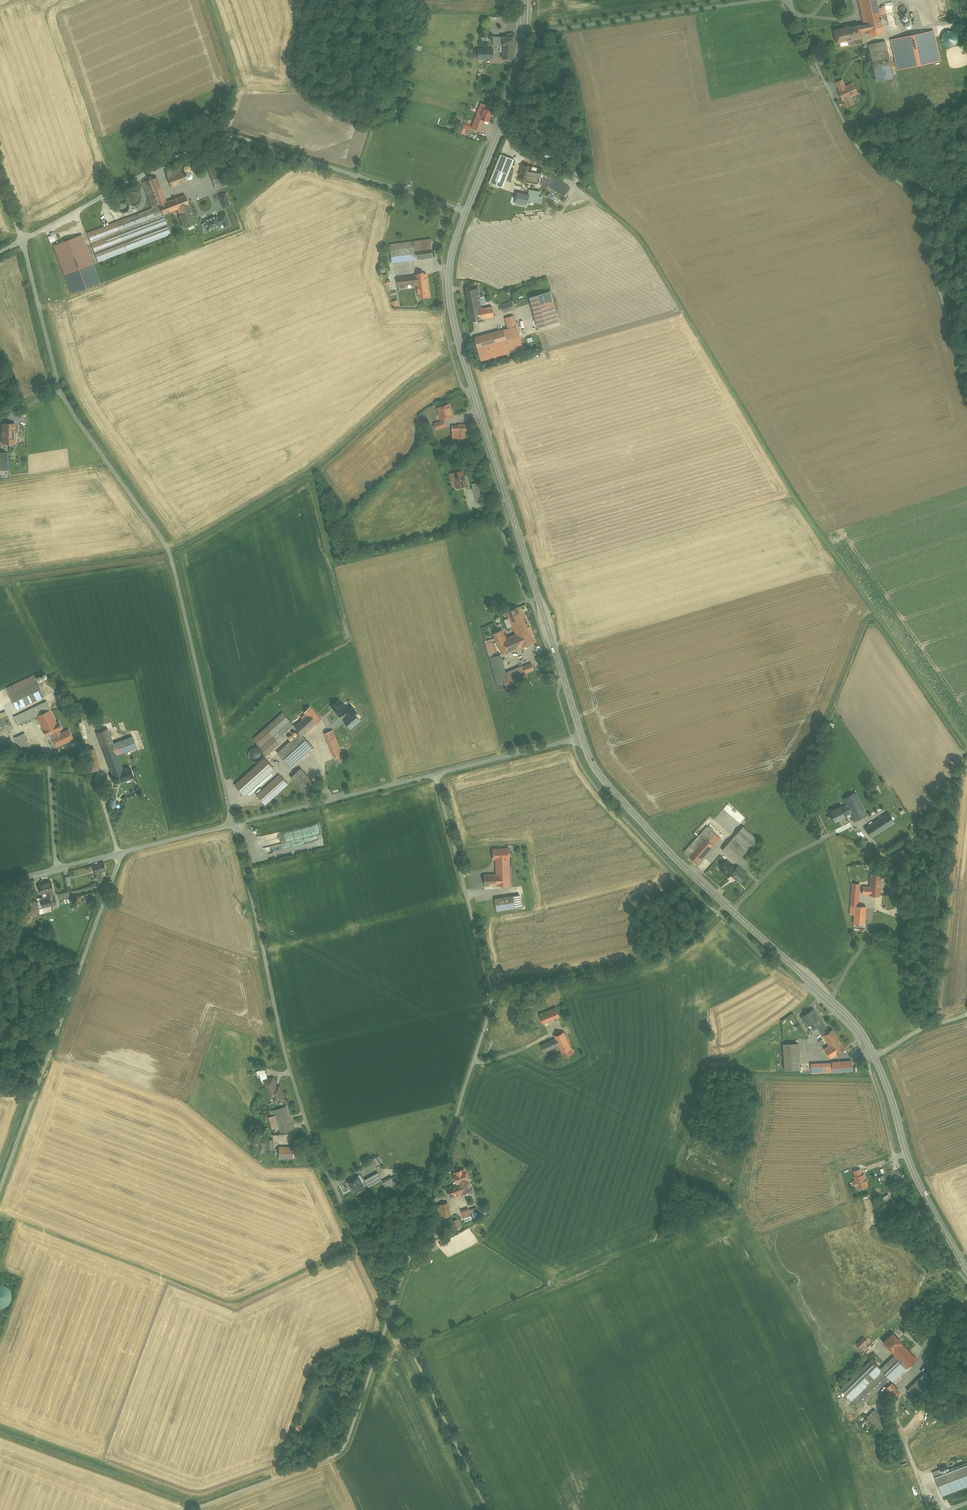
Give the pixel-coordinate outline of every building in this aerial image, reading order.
[(863,24),(859,25),(861,32),(869,30),(870,36),(884,33),(883,28),(882,25),(877,0),(858,0),(863,24)] [(892,2),(885,3),(889,18),(892,18),(891,14),(895,13),(892,2)] [(903,6),(902,6),(901,7),(900,8),(899,9),(899,10),(899,11),(899,12),(900,12),(900,13),(901,14),(902,14),(903,15),(904,14),(905,14),(906,14),(906,13),(907,13),(907,12),(908,11),(908,10),(908,9),(907,9),(907,8),(906,7),(905,7),(904,6),(903,6)] [(859,25),(834,30),(837,43),(841,42),(841,46),(855,43),(855,39),(862,38),(861,32),(859,25)] [(934,31),(892,40),(898,70),(940,61),(934,31)] [(953,31),(952,31),(951,31),(950,31),(948,31),(947,31),(946,32),(945,32),(944,33),(944,34),(943,35),(942,36),(942,37),(942,38),(942,39),(942,40),(942,41),(942,42),(943,43),(944,44),(945,45),(946,46),(947,47),(949,47),(950,47),(952,47),(953,47),(954,46),(955,46),(956,45),(956,44),(957,43),(958,42),(958,41),(958,40),(958,39),(958,38),(958,37),(958,36),(957,35),(957,34),(956,33),(955,33),(955,32),(954,32),(953,31)] [(508,34),(508,37),(494,37),(494,45),(500,45),(500,52),(503,52),(503,58),(514,58),(514,47),(516,47),(516,35),(514,34),(508,34)] [(894,78),(885,41),(869,45),(877,82),(894,78)] [(493,48),(479,48),(478,59),(493,59),(493,48)] [(850,97),(857,94),(853,84),(839,90),(843,100),(845,100),(848,106),(853,104),(850,97)] [(494,108),(486,105),(480,119),(489,122),(494,108)] [(464,133),(469,135),(472,126),(464,124),(463,128),(457,126),(455,132),(463,134),(464,133)] [(491,182),(505,187),(515,159),(501,154),(491,182)] [(228,185),(219,161),(207,165),(216,189),(228,185)] [(542,168),(523,165),(521,174),(540,178),(539,183),(547,189),(551,184),(546,180),(549,176),(541,171),(542,168)] [(183,171),(167,178),(171,187),(187,181),(183,171)] [(567,186),(550,174),(549,176),(546,180),(551,184),(562,192),(567,186)] [(171,234),(163,214),(177,209),(189,205),(185,195),(166,202),(157,177),(143,182),(153,208),(87,233),(98,261),(171,234)] [(567,186),(562,192),(566,195),(571,189),(567,186)] [(526,204),(528,204),(528,201),(541,203),(542,197),(539,196),(540,191),(529,189),(528,194),(522,193),(522,192),(517,191),(514,204),(525,207),(526,204)] [(129,194),(126,198),(128,202),(125,201),(122,201),(119,203),(118,207),(119,210),(122,212),(125,213),(128,211),(130,208),(130,205),(130,206),(135,206),(139,203),(140,198),(138,194),(134,192),(129,194)] [(230,206),(226,193),(219,196),(224,209),(230,206)] [(189,205),(177,209),(184,228),(197,223),(195,218),(194,218),(189,205)] [(221,229),(230,225),(226,212),(219,215),(220,217),(217,218),(217,216),(204,221),(205,223),(202,224),(204,229),(207,228),(207,230),(220,226),(221,229)] [(73,292),(100,282),(82,235),(54,246),(73,292)] [(431,239),(415,241),(416,247),(416,249),(432,247),(431,239)] [(415,241),(390,244),(390,250),(416,247),(415,241)] [(416,247),(390,250),(392,263),(417,259),(416,249),(416,247)] [(432,247),(416,249),(417,259),(433,257),(432,247)] [(426,274),(416,275),(417,288),(419,297),(429,296),(426,274)] [(416,275),(397,278),(399,290),(417,288),(416,275)] [(478,288),(466,291),(469,306),(467,307),(468,311),(482,308),(478,288)] [(552,292),(530,298),(538,329),(560,323),(552,292)] [(512,302),(502,306),(504,312),(514,309),(512,302)] [(482,308),(468,311),(470,322),(483,319),(483,318),(494,316),(492,306),(482,308)] [(514,316),(505,318),(511,340),(520,337),(514,316)] [(504,329),(475,337),(478,349),(507,341),(504,329)] [(507,341),(478,349),(481,360),(523,349),(520,337),(511,340),(507,341)] [(449,404),(438,408),(440,414),(441,414),(443,419),(452,416),(449,404)] [(444,421),(434,424),(436,429),(445,426),(444,421)] [(15,423),(3,423),(3,443),(15,443),(15,423)] [(468,425),(458,425),(458,438),(465,438),(465,431),(468,431),(468,425)] [(0,452),(0,470),(8,470),(7,452),(0,452)] [(463,470),(453,473),(455,473),(457,480),(455,480),(457,488),(467,486),(463,470)] [(479,483),(472,484),(477,502),(483,500),(479,483)] [(518,606),(506,612),(514,629),(526,624),(518,606)] [(534,642),(526,624),(514,629),(516,634),(522,647),(534,642)] [(516,634),(506,638),(502,629),(493,633),(503,655),(522,647),(516,634)] [(504,681),(493,640),(486,642),(497,683),(504,681)] [(540,656),(545,654),(541,647),(537,649),(540,656)] [(531,663),(524,666),(512,671),(514,677),(526,672),(534,669),(531,663)] [(34,675),(7,688),(17,709),(44,696),(37,682),(34,675)] [(56,695),(61,710),(68,707),(62,693),(56,695)] [(310,694),(298,705),(305,714),(312,708),(311,707),(316,701),(310,694)] [(348,710),(339,700),(332,706),(335,709),(335,710),(341,716),(348,710)] [(57,722),(47,701),(14,717),(18,725),(37,716),(46,737),(54,733),(50,725),(57,722)] [(305,714),(301,717),(303,719),(295,726),(296,728),(300,732),(303,736),(322,719),(312,708),(305,714)] [(0,714),(0,740),(10,736),(7,730),(13,727),(6,711),(0,714)] [(283,713),(254,739),(267,754),(296,728),(295,726),(283,713)] [(57,722),(50,725),(54,733),(56,736),(52,738),(57,746),(66,742),(69,741),(69,740),(73,738),(69,730),(60,734),(59,731),(61,729),(60,726),(61,725),(59,721),(57,722)] [(113,743),(107,728),(96,732),(111,773),(122,769),(121,767),(122,766),(117,754),(136,747),(132,736),(113,743)] [(333,730),(327,732),(337,757),(343,755),(333,730)] [(303,736),(300,732),(278,753),(292,768),(314,748),(303,736)] [(25,733),(15,738),(20,749),(30,744),(25,733)] [(95,747),(85,750),(90,769),(100,766),(95,747)] [(256,747),(254,747),(253,748),(252,749),(251,750),(250,751),(250,752),(249,753),(249,754),(249,755),(249,756),(250,757),(250,759),(251,760),(252,761),(253,761),(254,762),(256,762),(257,762),(258,762),(259,761),(260,761),(261,760),(262,760),(262,759),(263,758),(263,757),(264,756),(264,755),(264,754),(264,753),(263,752),(263,751),(262,750),(261,749),(260,748),(259,748),(257,747),(256,747)] [(265,758),(235,785),(245,795),(274,769),(265,758)] [(111,773),(111,774),(114,783),(133,776),(129,767),(122,769),(111,773)] [(318,787),(301,769),(292,777),(308,796),(318,787)] [(288,784),(280,775),(257,795),(266,804),(288,784)] [(861,804),(855,793),(844,798),(847,805),(851,813),(855,820),(866,815),(886,805),(880,794),(861,804)] [(841,806),(829,812),(834,822),(846,816),(846,815),(851,813),(847,805),(842,807),(841,806)] [(882,818),(865,828),(871,837),(888,826),(882,818)] [(757,839),(743,826),(734,837),(748,850),(757,839)] [(697,864),(714,845),(720,838),(712,831),(708,827),(701,834),(684,852),(689,856),(697,864)] [(865,841),(854,830),(851,833),(863,843),(865,841)] [(748,850),(734,837),(723,850),(737,862),(748,850)] [(511,847),(492,848),(493,860),(496,860),(497,874),(497,876),(510,875),(509,857),(511,857),(511,847)] [(721,855),(705,873),(720,886),(727,878),(723,875),(729,869),(732,865),(721,855)] [(104,862),(93,865),(97,878),(98,881),(103,880),(100,872),(106,870),(104,862)] [(748,875),(738,866),(736,869),(732,865),(729,869),(732,872),(731,874),(740,883),(748,875)] [(497,874),(484,874),(485,885),(498,885),(497,876),(497,874)] [(881,895),(881,887),(882,875),(871,874),(870,886),(863,885),(863,894),(881,895)] [(510,875),(497,876),(498,885),(511,885),(510,875)] [(51,881),(46,882),(46,883),(39,885),(41,893),(47,892),(48,898),(53,896),(52,891),(53,890),(51,881)] [(851,914),(854,914),(854,924),(865,924),(866,906),(859,906),(860,883),(853,883),(851,914)] [(48,898),(41,899),(41,900),(43,907),(57,904),(55,896),(48,898)] [(521,896),(495,900),(497,911),(523,907),(521,896)] [(556,1007),(539,1014),(543,1023),(560,1016),(556,1007)] [(813,1010),(802,1017),(805,1022),(807,1020),(813,1029),(817,1026),(822,1023),(823,1023),(821,1019),(819,1019),(817,1017),(817,1015),(817,1014),(815,1014),(813,1010)] [(825,1026),(822,1023),(817,1026),(823,1036),(833,1029),(829,1031),(825,1026)] [(833,1029),(823,1036),(829,1045),(824,1048),(831,1058),(845,1048),(833,1029)] [(564,1032),(555,1036),(556,1038),(558,1045),(567,1041),(564,1032)] [(556,1038),(540,1045),(543,1052),(559,1045),(558,1045),(556,1038)] [(567,1041),(558,1045),(559,1045),(564,1057),(574,1053),(571,1048),(570,1048),(567,1041)] [(810,1069),(808,1043),(784,1044),(785,1070),(810,1069)] [(811,1073),(833,1072),(853,1070),(852,1060),(832,1062),(832,1065),(811,1066),(811,1073)] [(285,1100),(280,1085),(277,1087),(273,1077),(264,1080),(269,1095),(273,1094),(274,1098),(273,1099),(275,1099),(276,1102),(275,1103),(285,1100)] [(287,1106),(271,1111),(271,1113),(275,1112),(282,1134),(294,1130),(287,1106)] [(294,1147),(279,1147),(280,1157),(295,1157),(294,1147)] [(372,1159),(375,1166),(383,1162),(380,1155),(372,1159)] [(464,1169),(454,1172),(457,1183),(468,1180),(467,1176),(468,1175),(467,1173),(466,1173),(464,1169)] [(378,1172),(365,1179),(369,1187),(382,1179),(378,1172)] [(856,1176),(855,1177),(856,1180),(853,1181),(854,1185),(857,1185),(858,1188),(867,1186),(866,1182),(867,1181),(866,1178),(865,1178),(864,1174),(862,1175),(856,1176)] [(397,1175),(384,1183),(387,1189),(392,1186),(394,1189),(397,1187),(396,1183),(400,1181),(397,1175)] [(358,1176),(349,1181),(354,1189),(353,1190),(355,1194),(365,1188),(358,1176)] [(457,1183),(447,1187),(450,1197),(463,1192),(463,1193),(471,1190),(468,1180),(457,1183)] [(445,1203),(439,1204),(442,1217),(447,1216),(445,1203)] [(469,1209),(462,1212),(464,1217),(471,1215),(469,1209)] [(4,1307),(7,1305),(10,1302),(12,1299),(12,1295),(11,1291),(8,1287),(5,1285),(1,1284),(0,1284),(0,1308),(4,1307)] [(893,1333),(883,1342),(892,1351),(901,1342),(902,1342),(893,1333)] [(864,1337),(857,1344),(860,1347),(867,1340),(864,1337)] [(901,1342),(892,1351),(895,1354),(907,1366),(907,1367),(917,1358),(901,1342)] [(881,1368),(880,1368),(883,1371),(853,1401),(859,1407),(890,1378),(892,1381),(907,1366),(895,1354),(881,1368)] [(872,1359),(841,1389),(853,1401),(883,1371),(880,1368),(881,1368),(872,1359)] [(935,1363),(907,1390),(915,1398),(943,1371),(935,1363)] [(898,1393),(889,1384),(885,1388),(894,1398),(898,1393)] [(892,1427),(875,1409),(867,1416),(885,1434),(892,1427)] [(925,1410),(917,1417),(924,1425),(932,1418),(925,1410)] [(934,1473),(943,1496),(966,1487),(966,1462),(934,1473)]
